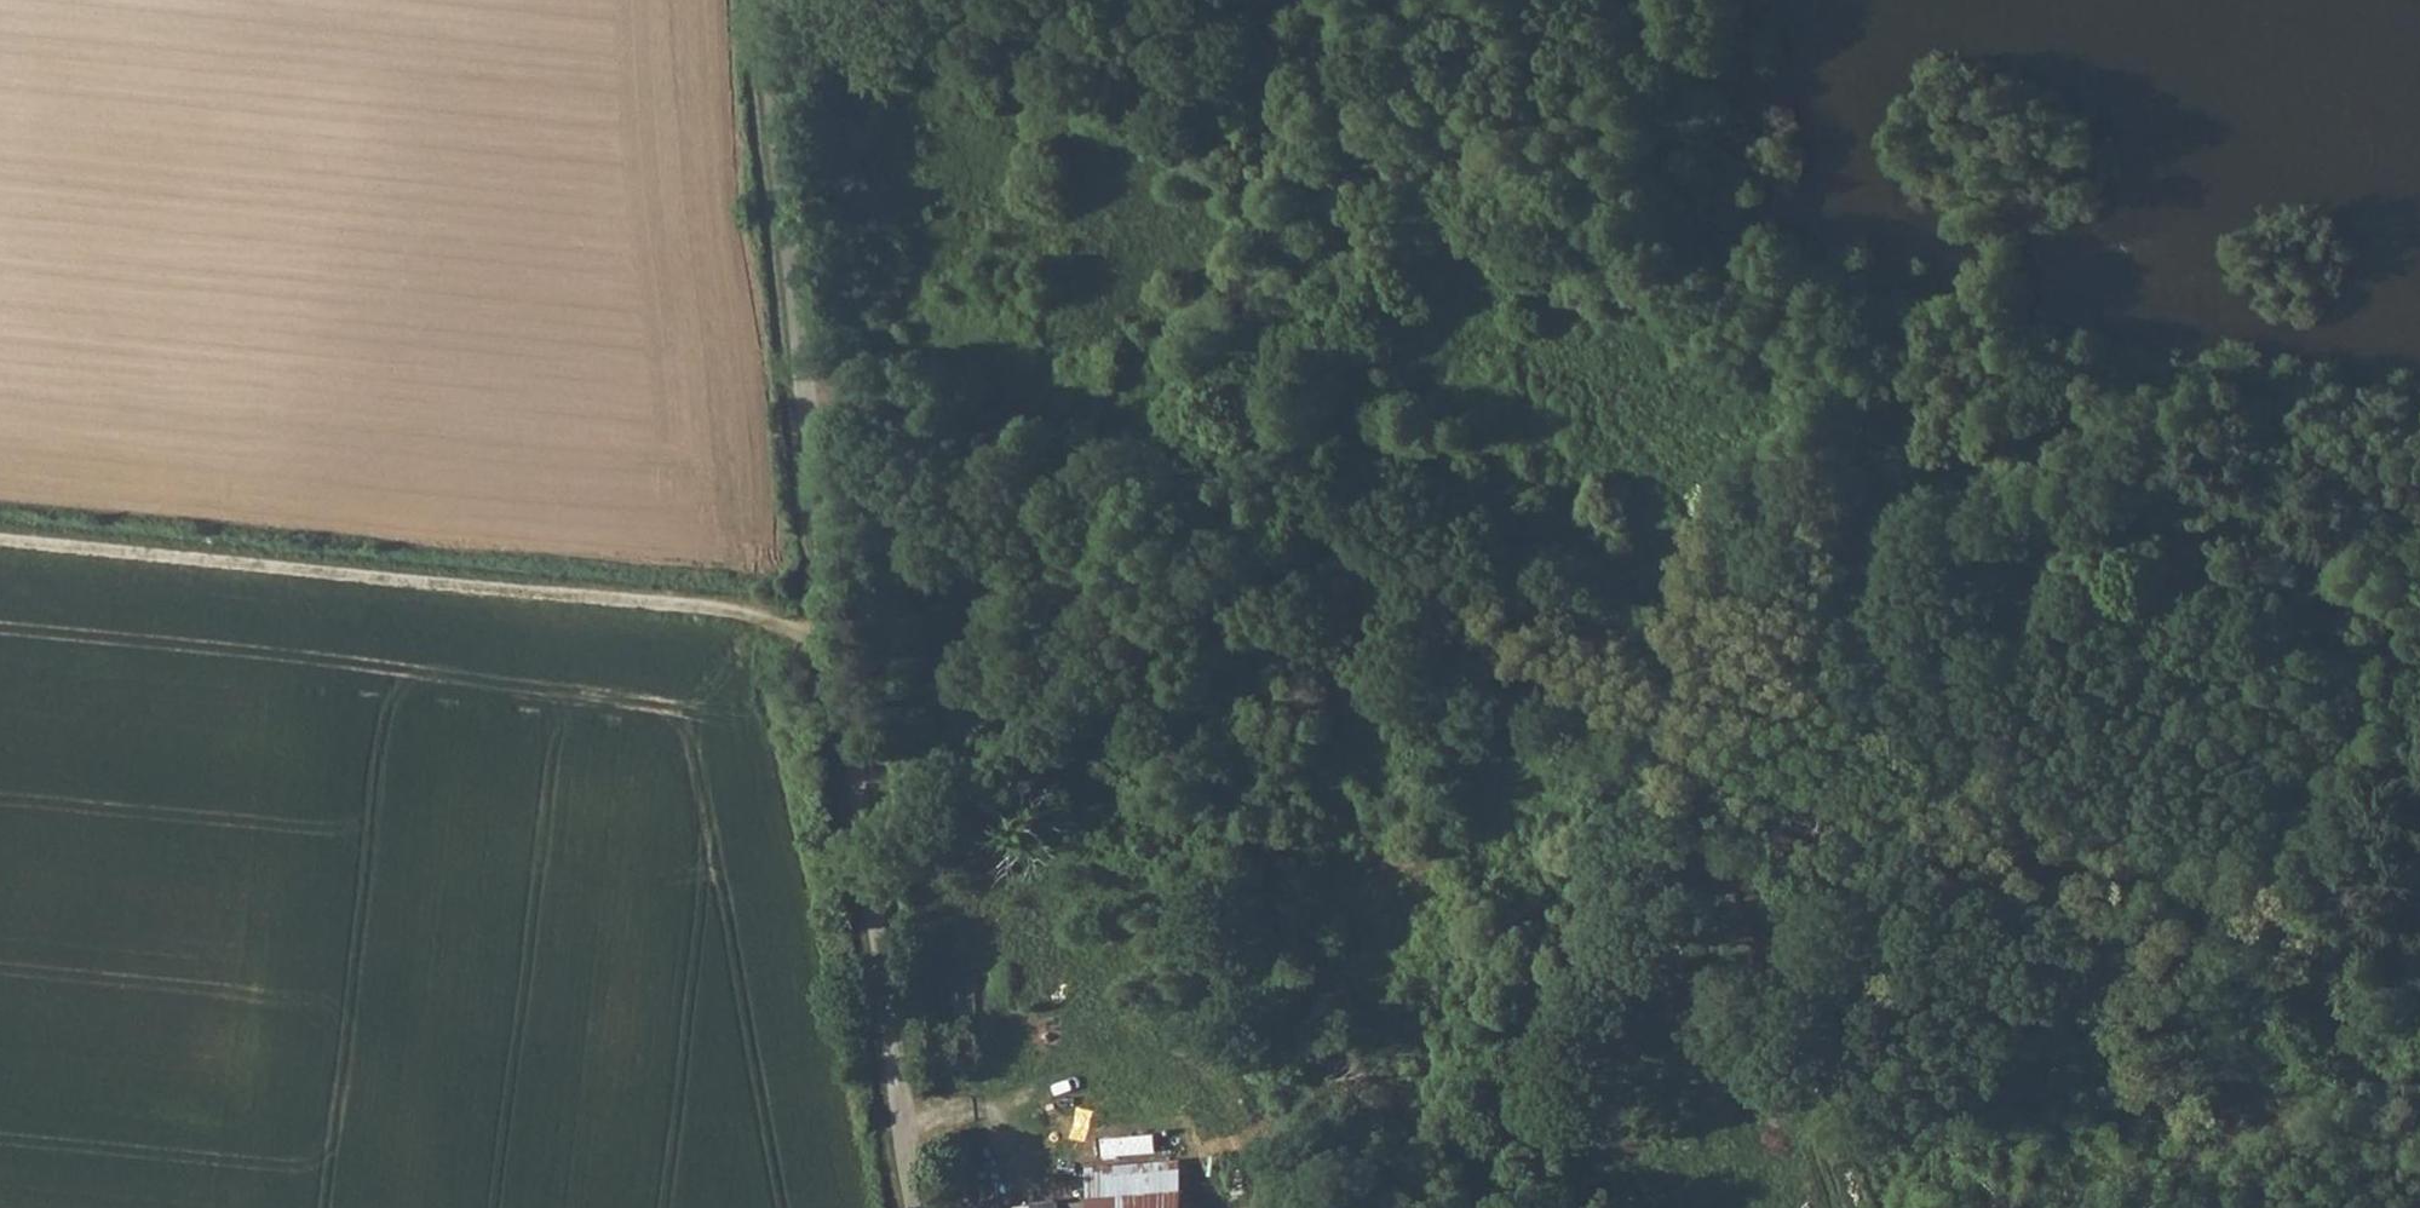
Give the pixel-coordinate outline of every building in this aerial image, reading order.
[(1107,1134),(1108,1153),(1160,1151),(1160,1132),(1107,1134)] [(1080,1171),(1081,1207),(1179,1207),(1176,1161),(1080,1171)] [(999,1180),(964,1190),(970,1207),(1007,1207),(999,1180)] [(1017,1202),(1018,1207),(1061,1207),(1061,1199),(1017,1202)]
